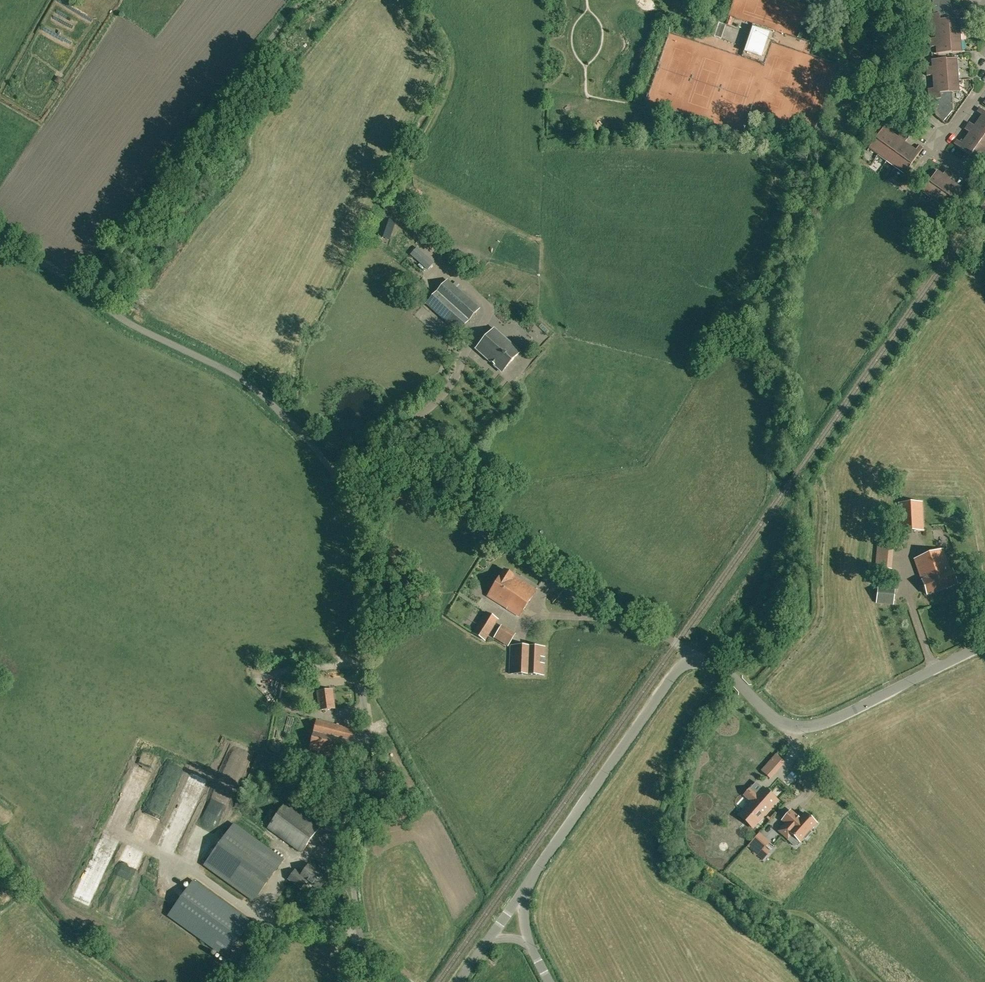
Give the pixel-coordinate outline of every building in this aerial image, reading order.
[(928,20),(951,18),(950,1),(949,0),(932,0),(932,11),(929,11),(930,15),(927,15),(928,20)] [(951,20),(951,18),(928,20),(928,25),(933,25),(934,31),(960,29),(959,19),(951,20)] [(714,37),(716,38),(721,39),(726,25),(719,23),(714,37)] [(929,43),(961,40),(960,29),(934,31),(935,38),(929,39),(929,43)] [(760,56),(767,35),(753,30),(746,51),(760,56)] [(962,51),(961,40),(929,43),(930,47),(935,47),(936,54),(962,51)] [(926,68),(927,72),(957,69),(956,58),(931,60),(932,67),(926,68)] [(958,80),(957,69),(927,72),(927,76),(932,76),(933,82),(958,80)] [(57,76),(54,81),(60,85),(63,79),(57,76)] [(959,91),(958,80),(933,82),(933,89),(928,89),(928,94),(951,93),(951,92),(959,91)] [(943,122),(953,110),(951,93),(928,94),(928,100),(931,100),(931,104),(934,104),(935,115),(943,122)] [(977,120),(984,126),(984,112),(980,108),(977,112),(981,115),(977,120)] [(977,120),(974,125),(969,122),(967,126),(984,139),(984,126),(977,120)] [(877,154),(893,134),(887,130),(890,125),(886,122),(868,148),(877,154)] [(967,126),(964,129),(969,133),(965,138),(984,153),(984,139),(967,126)] [(898,138),(893,134),(877,154),(886,161),(904,135),(901,133),(898,138)] [(908,138),(904,135),(886,161),(895,167),(910,146),(905,142),(908,138)] [(984,154),(984,153),(965,138),(961,143),(956,140),(954,144),(979,162),(984,154)] [(916,150),(910,146),(895,167),(904,174),(922,148),(919,145),(916,150)] [(922,191),(931,198),(949,172),(946,170),(942,175),(937,171),(922,191)] [(949,180),(953,175),(949,172),(931,198),(940,204),(955,184),(949,180)] [(960,188),(955,184),(940,204),(949,211),(967,186),(964,183),(960,188)] [(396,223),(395,222),(383,218),(376,236),(390,241),(396,223)] [(417,247),(411,254),(428,269),(434,262),(417,247)] [(456,282),(453,284),(448,279),(426,303),(458,332),(480,308),(460,290),(462,287),(456,282)] [(502,372),(520,352),(494,329),(476,349),(502,372)] [(923,530),(921,502),(899,503),(900,532),(923,530)] [(888,546),(879,545),(878,553),(887,553),(888,546)] [(914,559),(927,595),(957,584),(944,548),(914,559)] [(537,590),(505,569),(487,595),(519,617),(537,590)] [(878,586),(877,603),(893,604),(895,587),(878,586)] [(486,612),(473,633),(485,640),(498,619),(486,612)] [(501,626),(494,636),(508,645),(514,635),(501,626)] [(545,647),(511,645),(509,673),(543,675),(544,664),(541,664),(541,658),(544,658),(545,647)] [(317,691),(320,710),(335,708),(332,689),(317,691)] [(356,730),(316,720),(309,749),(317,752),(317,753),(348,761),(356,730)] [(762,771),(769,778),(775,772),(767,765),(762,771)] [(336,768),(335,776),(345,778),(347,769),(336,768)] [(756,795),(750,789),(744,795),(751,801),(743,810),(758,822),(777,801),(763,788),(756,795)] [(303,851),(318,831),(284,806),(269,826),(303,851)] [(792,835),(800,841),(800,842),(804,837),(805,839),(811,832),(810,831),(816,823),(804,813),(800,818),(797,816),(791,811),(782,821),(785,823),(779,831),(788,839),(792,835)] [(234,824),(204,866),(253,901),(283,860),(234,824)] [(765,848),(770,842),(759,833),(747,846),(754,853),(757,855),(763,860),(770,852),(765,848)] [(309,864),(301,875),(308,879),(306,881),(318,889),(327,877),(309,864)] [(301,888),(306,881),(308,879),(301,875),(295,870),(289,879),(301,888)] [(168,915),(219,952),(226,957),(251,923),(193,880),(168,915)]
